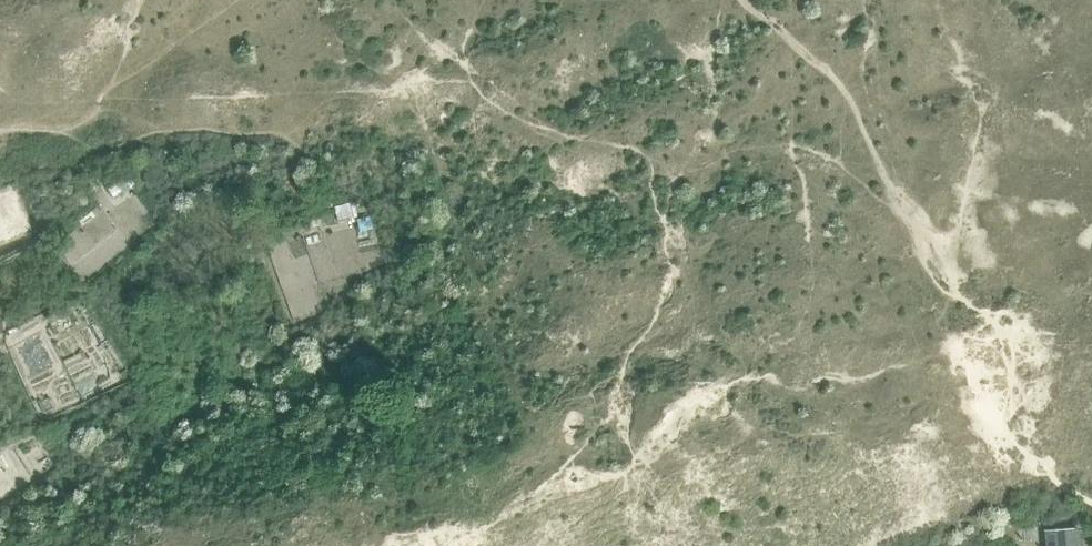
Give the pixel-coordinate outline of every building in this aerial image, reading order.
[(1046,545),(1080,545),(1078,528),(1045,530),(1046,545)]
